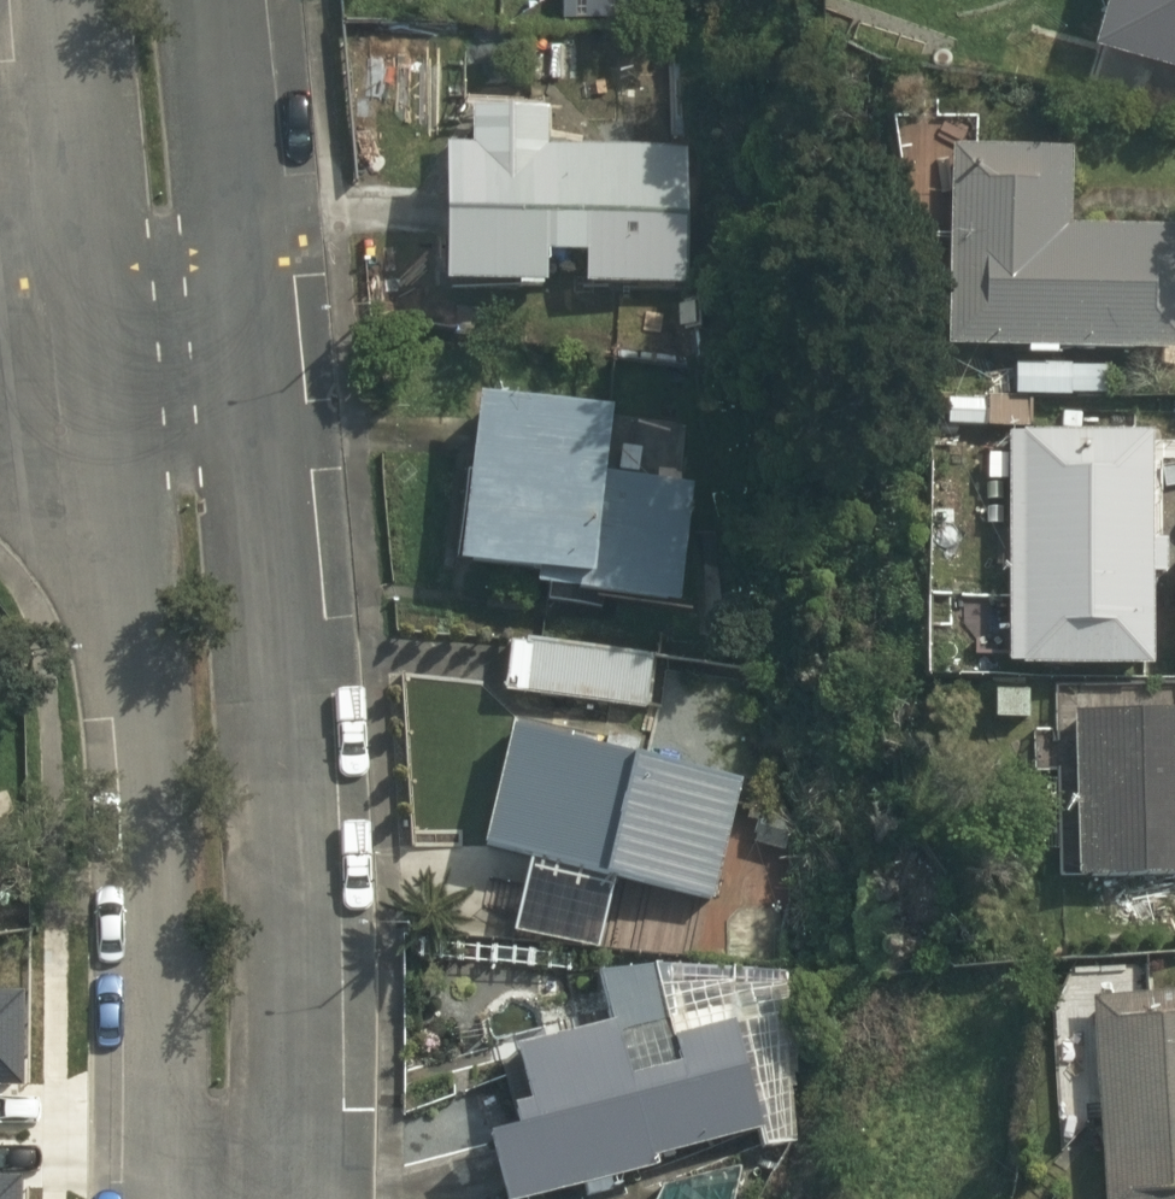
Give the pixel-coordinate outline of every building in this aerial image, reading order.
[(1174,60),(1174,0),(1093,0),(1083,33),(1174,60)] [(578,256),(578,287),(684,287),(683,149),(540,147),(540,113),(462,111),(462,150),(437,149),(435,285),(539,287),(539,255),(578,256)] [(947,146),(942,349),(1174,355),(1174,228),(1065,226),(1067,149),(947,146)] [(596,474),(603,410),(471,396),(449,564),(529,573),(527,588),(675,606),(688,485),(596,474)] [(1002,666),(1147,668),(1148,576),(1162,576),(1162,541),(1149,541),(1148,432),(1003,433),(1002,666)] [(501,694),(643,712),(650,655),(514,639),(514,644),(507,643),(501,694)] [(992,720),(1025,722),(1027,692),(993,691),(992,720)] [(1174,876),(1174,708),(1068,712),(1071,877),(1174,876)] [(505,726),(475,848),(708,903),(737,782),(631,756),(635,743),(603,735),(599,749),(505,726)] [(754,1132),(759,1150),(792,1143),(788,1057),(763,973),(646,962),(646,966),(595,978),(609,1023),(503,1049),(518,1105),(500,1109),(507,1131),(477,1139),(496,1198),(535,1198),(577,1189),(580,1198),(583,1198),(609,1192),(606,1180),(654,1169),(651,1160),(754,1132)] [(1087,1000),(1099,1198),(1174,1198),(1174,995),(1087,1000)]
